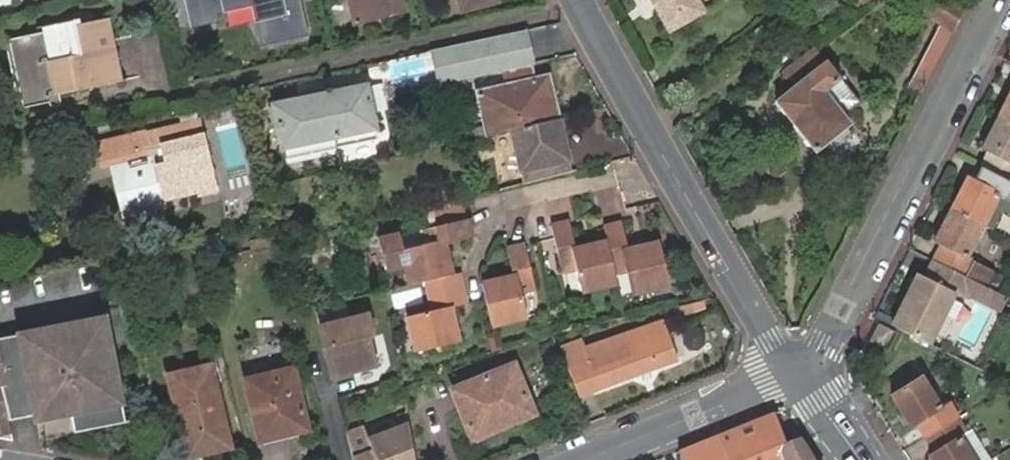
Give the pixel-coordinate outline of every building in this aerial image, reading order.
[(196,28),(218,23),(217,15),(256,7),(264,45),(308,36),(300,0),(189,0),(196,28)] [(358,22),(407,11),(405,0),(353,0),(358,22)] [(458,11),(496,4),(496,0),(456,0),(458,11)] [(660,7),(658,10),(670,31),(706,11),(700,0),(657,0),(660,7)] [(922,89),(965,7),(954,0),(930,0),(924,11),(927,14),(942,24),(913,84),(922,89)] [(33,30),(3,36),(16,105),(43,100),(41,93),(113,79),(100,16),(95,17),(93,5),(62,12),(63,17),(31,24),(33,30)] [(527,30),(434,50),(441,84),(509,69),(533,64),(533,63),(527,30)] [(434,56),(388,57),(389,82),(434,81),(434,56)] [(828,140),(847,126),(852,123),(845,114),(861,100),(830,61),(778,99),(816,150),(828,140)] [(512,128),(560,118),(555,95),(540,98),(536,77),(533,64),(509,69),(512,86),(496,89),(485,91),(486,96),(490,120),(426,135),(428,148),(512,128)] [(540,98),(555,95),(552,74),(536,77),(540,98)] [(367,85),(275,106),(285,149),(337,137),(339,147),(379,137),(367,85)] [(1001,115),(1009,120),(1009,98),(1001,115)] [(982,165),(1009,180),(1009,120),(1001,115),(985,146),(990,149),(982,165)] [(522,182),(570,171),(567,158),(560,118),(512,128),(519,169),(522,182)] [(203,196),(217,192),(197,122),(144,137),(143,135),(97,147),(104,172),(130,165),(132,175),(124,178),(133,210),(201,192),(203,196)] [(854,136),(847,126),(828,140),(836,150),(854,136)] [(953,209),(983,224),(1000,193),(1009,199),(1009,198),(1009,180),(982,165),(974,178),(970,177),(953,209)] [(428,211),(432,224),(454,218),(451,205),(428,211)] [(942,243),(934,258),(970,277),(978,261),(967,255),(983,224),(953,209),(937,240),(942,243)] [(401,265),(406,285),(419,282),(447,274),(439,242),(466,236),(461,217),(454,218),(432,224),(415,229),(394,234),(399,248),(396,248),(393,234),(373,239),(381,270),(401,265)] [(619,221),(602,225),(605,239),(613,273),(626,269),(632,291),(670,281),(659,239),(626,248),(619,221)] [(581,293),(616,284),(613,273),(605,239),(572,247),(567,223),(547,228),(558,273),(575,269),(581,293)] [(508,277),(479,284),(482,294),(490,326),(524,317),(518,296),(534,291),(522,246),(502,251),(508,277)] [(970,277),(934,258),(925,276),(918,273),(892,324),(928,343),(953,293),(964,299),(974,279),(970,277)] [(462,299),(456,272),(447,274),(419,282),(426,310),(404,315),(413,355),(453,344),(444,309),(464,304),(462,299)] [(686,295),(672,300),(675,309),(689,305),(686,295)] [(367,314),(319,326),(325,349),(330,348),(338,376),(377,365),(369,338),(373,336),(367,314)] [(105,317),(21,333),(42,417),(70,412),(74,431),(125,421),(105,317)] [(574,366),(584,397),(681,362),(669,326),(641,336),(639,331),(590,349),(594,359),(574,366)] [(702,332),(686,337),(691,351),(707,345),(702,332)] [(1,385),(7,413),(34,408),(35,414),(36,419),(42,417),(21,333),(0,337),(0,385),(1,385)] [(588,343),(569,348),(574,366),(594,359),(590,349),(588,343)] [(330,348),(325,349),(332,378),(338,376),(330,348)] [(887,353),(880,350),(874,359),(881,363),(887,353)] [(514,366),(455,389),(474,437),(533,415),(514,366)] [(209,367),(167,376),(185,459),(229,449),(209,367)] [(291,370),(242,382),(257,443),(308,429),(291,370)] [(929,436),(961,415),(952,400),(941,407),(924,377),(894,396),(912,425),(920,420),(929,436)] [(1,433),(11,430),(7,413),(1,385),(0,385),(0,426),(1,433)] [(34,408),(7,413),(9,419),(35,414),(34,408)] [(961,415),(929,436),(938,450),(931,456),(933,459),(988,459),(989,459),(971,430),(961,415)] [(763,447),(783,439),(774,416),(765,419),(716,439),(725,459),(767,459),(763,447)] [(353,459),(417,459),(417,458),(410,424),(372,438),(370,439),(374,451),(353,459)] [(374,451),(370,439),(372,438),(367,427),(346,435),(353,459),(374,451)] [(716,439),(678,453),(681,459),(725,459),(716,439)] [(798,440),(785,445),(783,439),(763,447),(767,459),(811,459),(798,440)]
